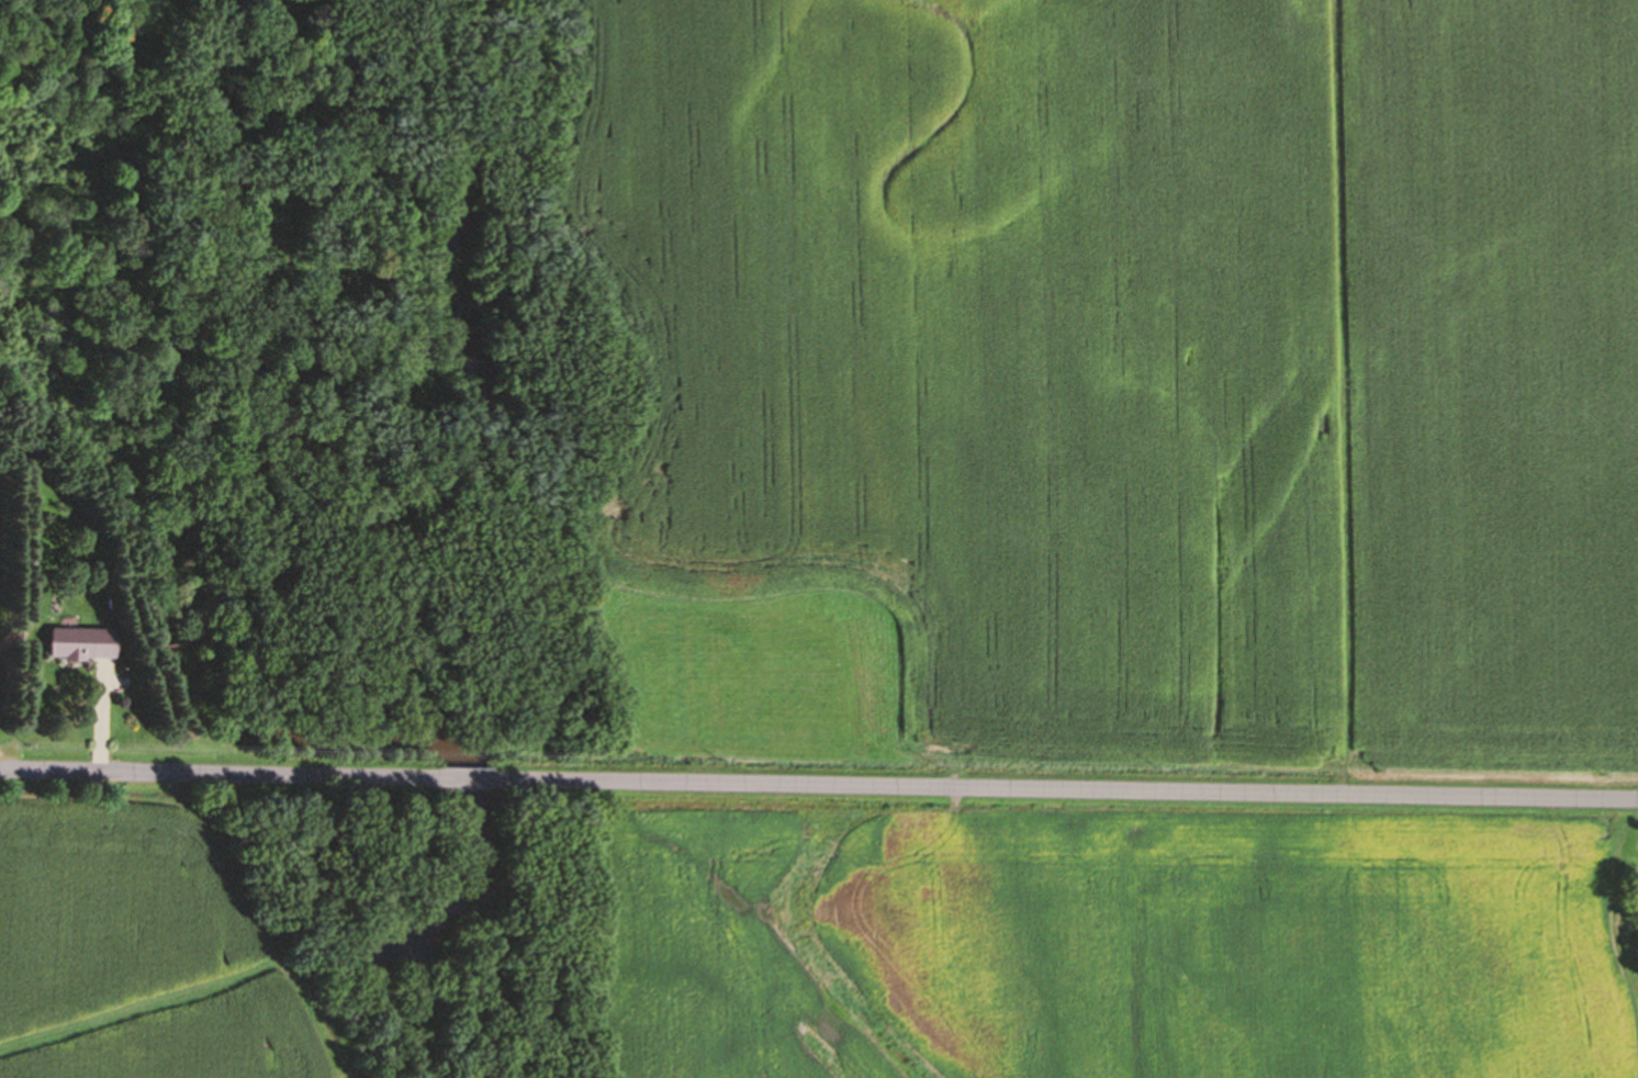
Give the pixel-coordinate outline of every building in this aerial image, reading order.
[(118,628),(51,628),(51,660),(118,660),(118,628)]
